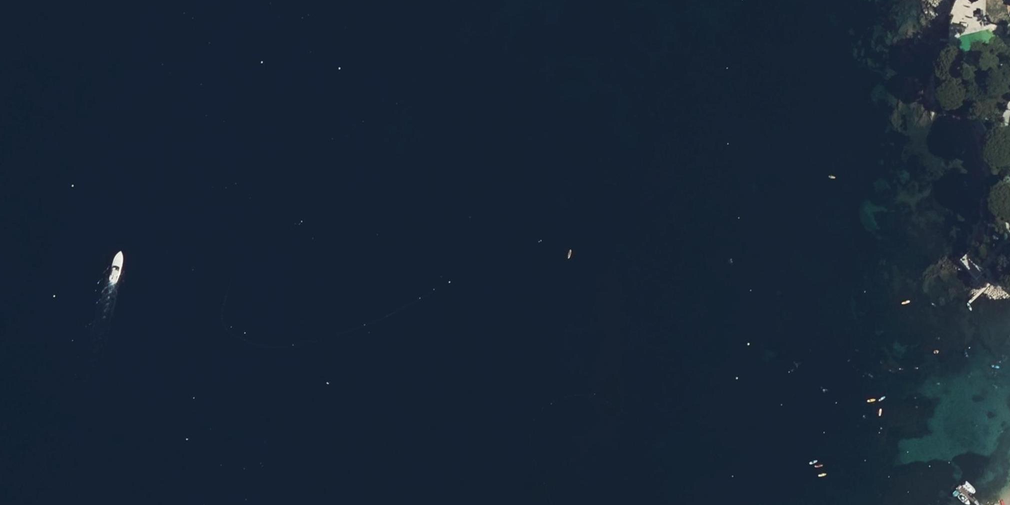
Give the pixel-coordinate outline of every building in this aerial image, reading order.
[(948,25),(956,30),(967,5),(982,23),(992,14),(980,0),(958,0),(956,1),(952,11),(957,14),(954,20),(952,18),(948,25)] [(949,17),(952,18),(954,20),(957,14),(952,11),(949,17)]
